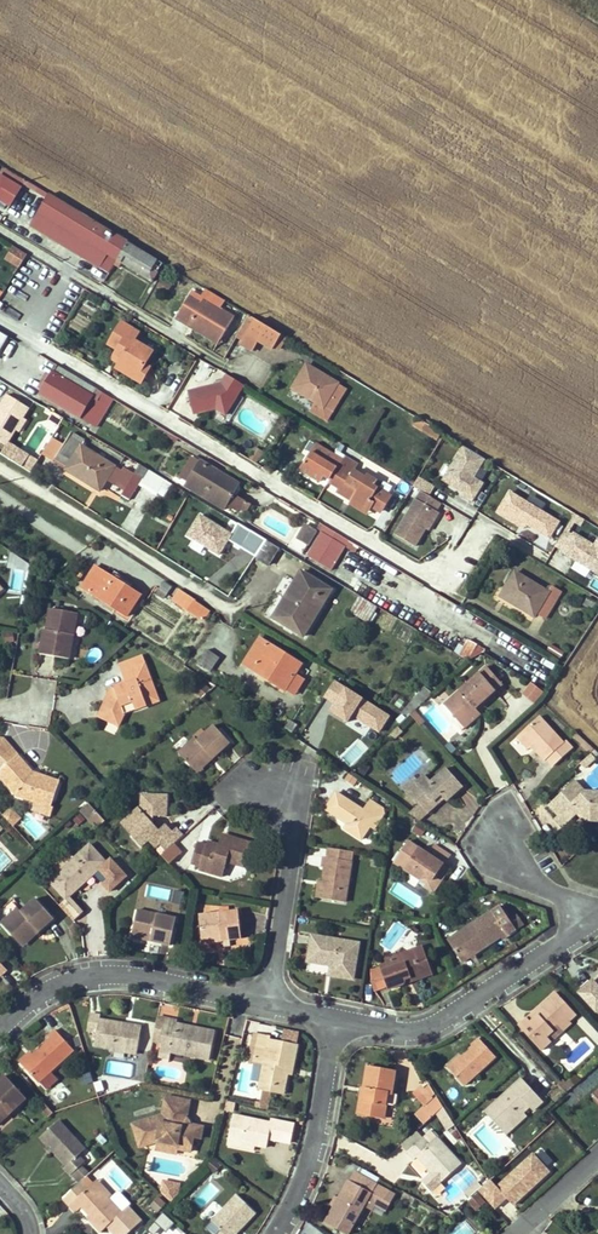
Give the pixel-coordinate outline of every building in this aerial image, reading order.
[(24,184),(0,171),(0,199),(13,206),(24,184)] [(110,274),(129,243),(50,195),(31,225),(110,274)] [(118,261),(152,282),(157,274),(151,270),(156,264),(158,261),(129,243),(118,261)] [(12,263),(20,250),(15,246),(7,259),(12,263)] [(20,267),(28,254),(20,250),(12,263),(20,267)] [(151,270),(157,274),(161,268),(156,264),(151,270)] [(235,317),(239,311),(207,291),(202,298),(235,317)] [(183,309),(224,334),(235,317),(202,298),(194,293),(183,309)] [(220,341),(224,334),(183,309),(177,319),(190,327),(193,323),(220,341)] [(243,343),(257,321),(249,317),(236,338),(243,343)] [(275,346),(282,336),(257,321),(243,343),(242,345),(253,351),(259,341),(273,349),(275,346)] [(119,364),(138,376),(145,365),(153,353),(133,341),(139,333),(122,323),(109,344),(119,351),(115,355),(122,359),(119,364)] [(190,327),(218,344),(220,341),(193,323),(190,327)] [(281,349),(287,339),(282,336),(275,346),(281,349)] [(122,359),(115,355),(112,360),(119,364),(122,359)] [(145,365),(138,376),(119,364),(116,369),(140,385),(150,368),(145,365)] [(337,384),(307,365),(292,389),(314,403),(310,410),(326,420),(338,403),(329,397),(337,384)] [(114,400),(58,366),(41,394),(91,424),(103,405),(108,408),(114,400)] [(235,404),(246,386),(225,374),(215,391),(235,404)] [(338,403),(346,389),(337,384),(329,397),(338,403)] [(8,396),(0,409),(0,443),(7,447),(16,432),(15,431),(22,420),(23,420),(30,410),(8,396)] [(61,425),(65,419),(53,412),(49,419),(61,425)] [(426,423),(418,418),(414,424),(422,429),(426,423)] [(27,422),(22,420),(15,431),(20,433),(27,422)] [(439,431),(426,423),(422,429),(436,438),(439,431)] [(67,470),(67,471),(95,489),(101,477),(106,481),(107,480),(114,484),(117,480),(122,471),(82,447),(85,442),(71,434),(54,461),(67,470)] [(33,471),(39,456),(9,444),(3,459),(33,471)] [(328,464),(335,455),(317,444),(311,453),(328,464)] [(472,502),(485,482),(474,476),(485,459),(462,444),(439,480),(472,502)] [(261,465),(268,455),(256,447),(249,457),(261,465)] [(351,491),(356,494),(354,496),(367,505),(371,500),(377,490),(373,487),(377,481),(367,475),(365,478),(354,471),(355,469),(344,461),(335,455),(328,464),(311,453),(301,469),(320,483),(325,475),(331,479),(330,481),(340,488),(337,492),(346,498),(349,493),(351,491)] [(181,478),(188,483),(201,462),(193,457),(181,478)] [(344,461),(355,469),(358,464),(347,457),(344,461)] [(234,495),(243,501),(249,491),(201,462),(188,483),(227,506),(234,495)] [(117,480),(127,487),(135,474),(125,467),(122,471),(117,480)] [(135,474),(127,487),(122,496),(129,501),(146,472),(139,467),(135,474)] [(141,485),(163,496),(171,481),(149,470),(141,485)] [(101,477),(95,489),(99,492),(106,481),(101,477)] [(373,487),(377,490),(381,484),(377,481),(373,487)] [(227,506),(188,483),(186,487),(224,511),(227,506)] [(367,505),(354,496),(349,503),(367,515),(374,506),(380,510),(389,497),(377,490),(371,500),(367,505)] [(548,542),(561,520),(507,490),(495,512),(548,542)] [(437,511),(442,504),(422,492),(396,535),(415,547),(426,529),(437,511)] [(234,495),(227,506),(236,512),(243,501),(234,495)] [(459,543),(470,518),(447,507),(435,532),(459,543)] [(440,513),(437,511),(426,529),(429,531),(440,513)] [(230,541),(256,557),(267,541),(240,525),(230,541)] [(307,545),(316,532),(306,525),(298,539),(307,545)] [(326,527),(307,557),(331,571),(349,541),(326,527)] [(597,579),(597,537),(597,536),(593,543),(569,529),(548,564),(565,574),(571,563),(597,579)] [(269,565),(279,549),(267,541),(256,557),(269,565)] [(142,596),(130,589),(119,581),(96,567),(82,587),(127,617),(142,596)] [(301,572),(273,618),(302,637),(331,590),(301,572)] [(537,614),(545,619),(562,593),(551,586),(547,593),(515,573),(501,596),(535,617),(537,614)] [(119,581),(130,589),(132,585),(121,578),(119,581)] [(194,602),(195,601),(179,590),(172,601),(203,621),(209,613),(194,602)] [(365,617),(373,605),(360,597),(352,609),(365,617)] [(583,605),(593,613),(597,606),(597,604),(588,598),(583,605)] [(51,632),(47,631),(45,630),(41,655),(70,660),(78,615),(55,611),(51,632)] [(51,632),(55,611),(50,611),(47,631),(51,632)] [(5,633),(5,643),(14,643),(14,632),(5,633)] [(466,637),(457,652),(474,663),(484,647),(466,637)] [(286,688),(295,675),(301,664),(260,639),(244,664),(261,676),(264,674),(286,688)] [(199,663),(211,671),(219,659),(208,650),(199,663)] [(122,673),(146,663),(143,655),(120,664),(122,673)] [(159,700),(146,663),(122,673),(125,682),(126,684),(113,689),(113,686),(99,716),(109,721),(113,712),(118,714),(123,705),(133,701),(136,710),(159,700)] [(478,702),(480,704),(503,684),(488,667),(443,707),(455,720),(453,722),(461,731),(479,715),(474,710),(472,708),(478,702)] [(295,675),(286,688),(285,691),(294,696),(303,681),(295,675)] [(522,695),(535,703),(543,690),(530,682),(522,695)] [(411,716),(416,711),(427,700),(420,693),(401,713),(409,718),(411,716)] [(120,726),(125,714),(136,710),(133,701),(123,705),(118,714),(113,712),(109,721),(120,726)] [(416,711),(411,716),(421,727),(426,723),(416,711)] [(371,726),(383,736),(393,724),(381,714),(371,726)] [(521,735),(533,747),(546,761),(549,759),(555,766),(573,748),(567,741),(565,742),(540,716),(521,735)] [(291,722),(287,728),(293,732),(297,726),(291,722)] [(195,740),(179,754),(195,771),(209,758),(212,761),(230,745),(214,728),(207,735),(203,731),(194,739),(195,740)] [(402,732),(399,728),(388,738),(391,741),(394,738),(395,739),(402,732)] [(585,741),(575,732),(572,735),(582,745),(585,741)] [(521,735),(518,738),(530,750),(533,747),(521,735)] [(0,739),(0,766),(2,768),(0,770),(0,776),(16,794),(34,801),(44,805),(52,784),(29,774),(31,771),(4,740),(0,739)] [(592,754),(592,753),(595,751),(585,741),(582,745),(592,754)] [(597,759),(592,753),(592,754),(582,762),(588,768),(597,759)] [(195,771),(198,775),(212,761),(209,758),(195,771)] [(418,787),(408,796),(416,804),(420,805),(428,813),(437,805),(437,798),(440,795),(444,799),(447,801),(462,787),(446,769),(431,782),(425,776),(416,784),(418,787)] [(44,805),(34,801),(31,810),(47,816),(59,783),(32,772),(31,771),(29,774),(52,784),(44,805)] [(357,779),(350,774),(346,780),(352,784),(357,779)] [(585,820),(597,820),(597,791),(586,790),(577,780),(550,805),(560,815),(556,818),(564,827),(579,813),(580,808),(586,809),(585,820)] [(414,782),(404,791),(408,796),(418,787),(416,784),(414,782)] [(389,800),(375,791),(368,802),(382,810),(389,800)] [(346,830),(362,840),(371,827),(374,829),(383,815),(382,810),(368,802),(363,810),(336,794),(326,811),(349,825),(346,830)] [(147,843),(154,850),(158,846),(172,834),(165,826),(159,831),(152,824),(152,817),(166,817),(166,796),(140,795),(139,806),(125,819),(136,831),(130,836),(141,848),(147,843)] [(89,804),(80,812),(96,830),(105,822),(89,804)] [(420,805),(410,815),(420,821),(428,813),(420,805)] [(11,809),(3,816),(11,825),(19,818),(11,809)] [(125,819),(119,825),(130,836),(136,831),(125,819)] [(172,834),(158,846),(165,853),(183,837),(176,830),(172,834)] [(224,847),(227,836),(222,835),(219,846),(224,847)] [(227,836),(224,847),(219,846),(207,842),(206,847),(198,845),(192,864),(201,866),(200,871),(222,877),(227,862),(245,867),(251,844),(227,836)] [(440,863),(443,866),(450,857),(434,846),(427,855),(408,842),(394,863),(410,874),(412,875),(418,880),(420,881),(428,879),(440,863)] [(69,852),(54,867),(59,873),(49,882),(65,900),(58,906),(73,922),(82,914),(68,898),(99,870),(109,881),(104,886),(110,893),(127,877),(111,860),(107,864),(90,845),(75,859),(69,852)] [(344,861),(346,852),(329,849),(327,858),(344,861)] [(326,867),(324,882),(321,899),(343,904),(353,853),(346,852),(344,861),(327,858),(326,858),(324,867),(326,867)] [(428,879),(420,881),(425,885),(423,887),(432,893),(448,869),(443,866),(440,863),(428,879)] [(412,875),(410,874),(405,880),(414,886),(418,880),(412,875)] [(318,881),(315,898),(321,899),(324,882),(318,881)] [(149,886),(148,894),(160,896),(162,889),(149,886)] [(175,891),(174,902),(184,903),(185,891),(175,891)] [(36,899),(22,912),(19,909),(2,924),(20,943),(35,929),(38,933),(54,918),(36,899)] [(506,935),(508,939),(517,932),(511,924),(500,908),(449,942),(463,963),(471,959),(475,956),(502,938),(506,935)] [(152,939),(151,942),(170,947),(176,921),(138,912),(133,934),(152,939)] [(223,938),(223,942),(243,940),(240,912),(201,916),(203,939),(215,939),(223,938)] [(511,924),(517,932),(521,930),(515,921),(511,924)] [(20,943),(23,947),(38,933),(35,929),(20,943)] [(133,934),(132,937),(151,942),(152,939),(133,934)] [(345,971),(353,973),(356,951),(338,947),(339,940),(311,936),(307,961),(331,964),(330,975),(344,978),(345,971)] [(338,947),(356,951),(358,943),(339,940),(338,947)] [(418,963),(426,959),(422,948),(402,956),(404,961),(415,956),(418,963)] [(415,956),(404,961),(402,956),(388,962),(389,966),(382,969),(392,995),(403,990),(405,988),(406,983),(431,972),(426,959),(418,963),(415,956)] [(326,972),(328,966),(307,963),(306,969),(326,972)] [(585,990),(597,1004),(597,977),(585,990)] [(597,1012),(597,1004),(585,990),(580,994),(597,1012)] [(557,1026),(560,1028),(567,1021),(565,1018),(571,1011),(554,993),(534,1012),(538,1016),(534,1019),(530,1016),(518,1027),(540,1051),(550,1042),(546,1037),(557,1026)] [(565,1018),(567,1021),(574,1015),(571,1011),(565,1018)] [(129,1049),(139,1051),(143,1027),(101,1019),(101,1016),(92,1014),(89,1031),(98,1032),(96,1046),(112,1048),(112,1050),(128,1054),(129,1049)] [(177,1022),(159,1017),(154,1040),(161,1042),(163,1045),(161,1054),(170,1055),(171,1052),(210,1059),(215,1033),(177,1025),(177,1022)] [(550,1042),(570,1023),(567,1021),(560,1028),(557,1026),(546,1037),(550,1042)] [(34,1057),(23,1067),(39,1084),(74,1051),(56,1031),(48,1038),(51,1041),(34,1057)] [(260,1035),(253,1034),(249,1049),(257,1050),(260,1035)] [(261,1084),(285,1089),(288,1075),(287,1075),(288,1069),(294,1069),(298,1047),(283,1044),(283,1046),(270,1043),(271,1037),(260,1035),(257,1050),(249,1049),(246,1062),(255,1064),(256,1056),(267,1058),(265,1066),(261,1084)] [(495,1056),(479,1039),(462,1056),(449,1070),(463,1086),(495,1056)] [(449,1070),(462,1056),(459,1053),(446,1066),(449,1070)] [(23,1067),(34,1057),(31,1054),(21,1063),(23,1067)] [(256,1056),(255,1064),(265,1066),(267,1058),(256,1056)] [(396,1073),(367,1069),(363,1090),(367,1091),(362,1116),(384,1119),(388,1095),(392,1095),(396,1073)] [(5,1077),(0,1082),(0,1124),(26,1100),(5,1077)] [(513,1124),(524,1114),(530,1109),(533,1112),(544,1102),(523,1079),(486,1113),(502,1131),(511,1122),(513,1124)] [(558,1085),(566,1094),(575,1086),(570,1081),(566,1085),(562,1080),(558,1085)] [(285,1089),(261,1084),(260,1090),(284,1094),(285,1089)] [(89,1089),(92,1101),(99,1098),(96,1088),(89,1089)] [(362,1090),(358,1115),(362,1116),(367,1091),(363,1090),(362,1090)] [(187,1123),(188,1117),(192,1102),(168,1096),(163,1114),(133,1125),(139,1143),(149,1140),(150,1144),(158,1142),(177,1146),(176,1149),(191,1152),(195,1138),(202,1140),(205,1128),(196,1126),(187,1123)] [(424,1113),(430,1121),(437,1114),(443,1108),(438,1100),(424,1113)] [(54,1114),(46,1105),(41,1109),(49,1118),(54,1114)] [(448,1134),(456,1128),(455,1127),(443,1108),(437,1114),(448,1134)] [(416,1118),(424,1126),(430,1121),(424,1113),(422,1112),(416,1118)] [(508,1137),(528,1118),(524,1114),(513,1124),(511,1122),(502,1131),(508,1137)] [(229,1139),(255,1145),(266,1147),(268,1139),(290,1143),(294,1124),(271,1120),(270,1122),(234,1115),(229,1139)] [(188,1117),(187,1123),(196,1126),(188,1117)] [(49,1146),(54,1151),(68,1166),(65,1168),(72,1175),(81,1166),(85,1162),(79,1155),(85,1149),(59,1121),(42,1137),(49,1146)] [(435,1190),(462,1165),(432,1132),(408,1154),(415,1161),(419,1158),(435,1176),(428,1182),(435,1190)] [(255,1145),(229,1139),(228,1144),(253,1150),(255,1145)] [(156,1150),(175,1154),(176,1149),(177,1146),(158,1142),(156,1150)] [(46,1150),(51,1155),(54,1151),(49,1146),(46,1150)] [(81,1166),(72,1175),(80,1184),(82,1182),(90,1175),(81,1166)] [(373,1193),(377,1185),(363,1177),(359,1185),(373,1193)] [(323,1222),(345,1233),(350,1233),(365,1206),(371,1197),(386,1206),(393,1194),(377,1185),(373,1193),(359,1185),(348,1179),(323,1222)] [(94,1183),(109,1200),(113,1196),(98,1180),(94,1183)] [(82,1182),(80,1184),(63,1200),(70,1206),(88,1189),(82,1182)] [(122,1214),(109,1200),(94,1183),(88,1189),(70,1206),(77,1214),(82,1209),(90,1217),(94,1221),(92,1224),(101,1233),(122,1214)] [(163,1195),(172,1204),(177,1198),(181,1187),(167,1183),(163,1195)] [(466,1194),(470,1199),(482,1188),(478,1184),(466,1194)] [(371,1197),(365,1206),(373,1210),(376,1205),(386,1210),(395,1195),(393,1194),(386,1206),(371,1197)] [(470,1201),(478,1209),(485,1202),(478,1194),(470,1201)] [(256,1213),(237,1196),(206,1229),(212,1233),(237,1233),(256,1213)] [(160,1213),(165,1203),(155,1197),(150,1208),(160,1213)]
